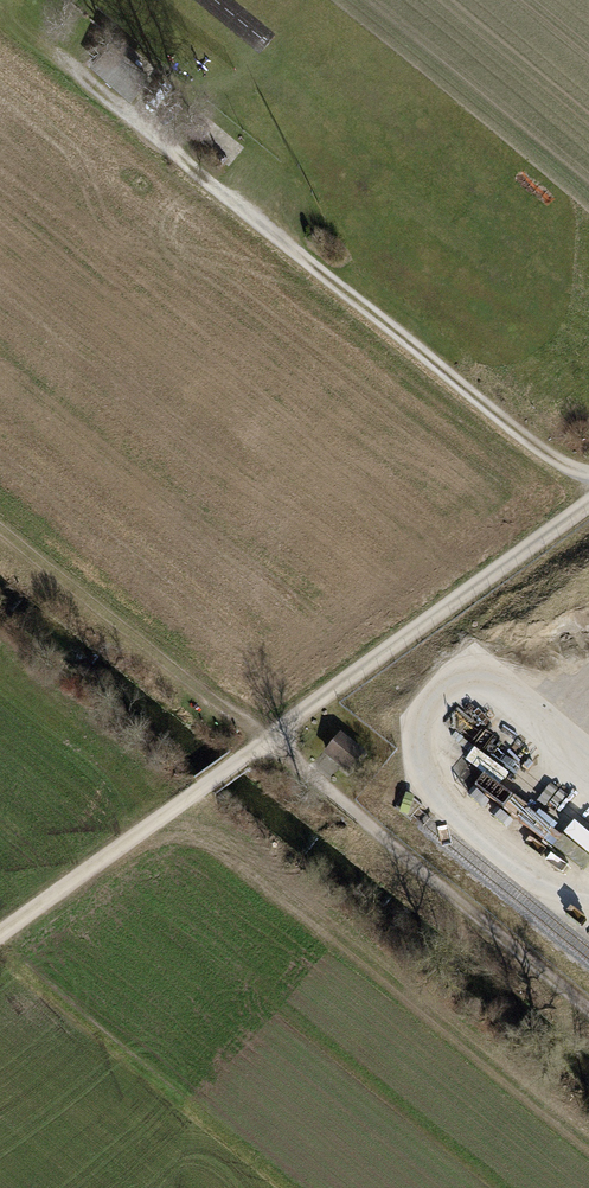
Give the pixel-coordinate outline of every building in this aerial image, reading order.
[(108,35),(86,61),(133,101),(155,75),(108,35)] [(326,755),(348,774),(364,755),(342,737),(326,755)]
